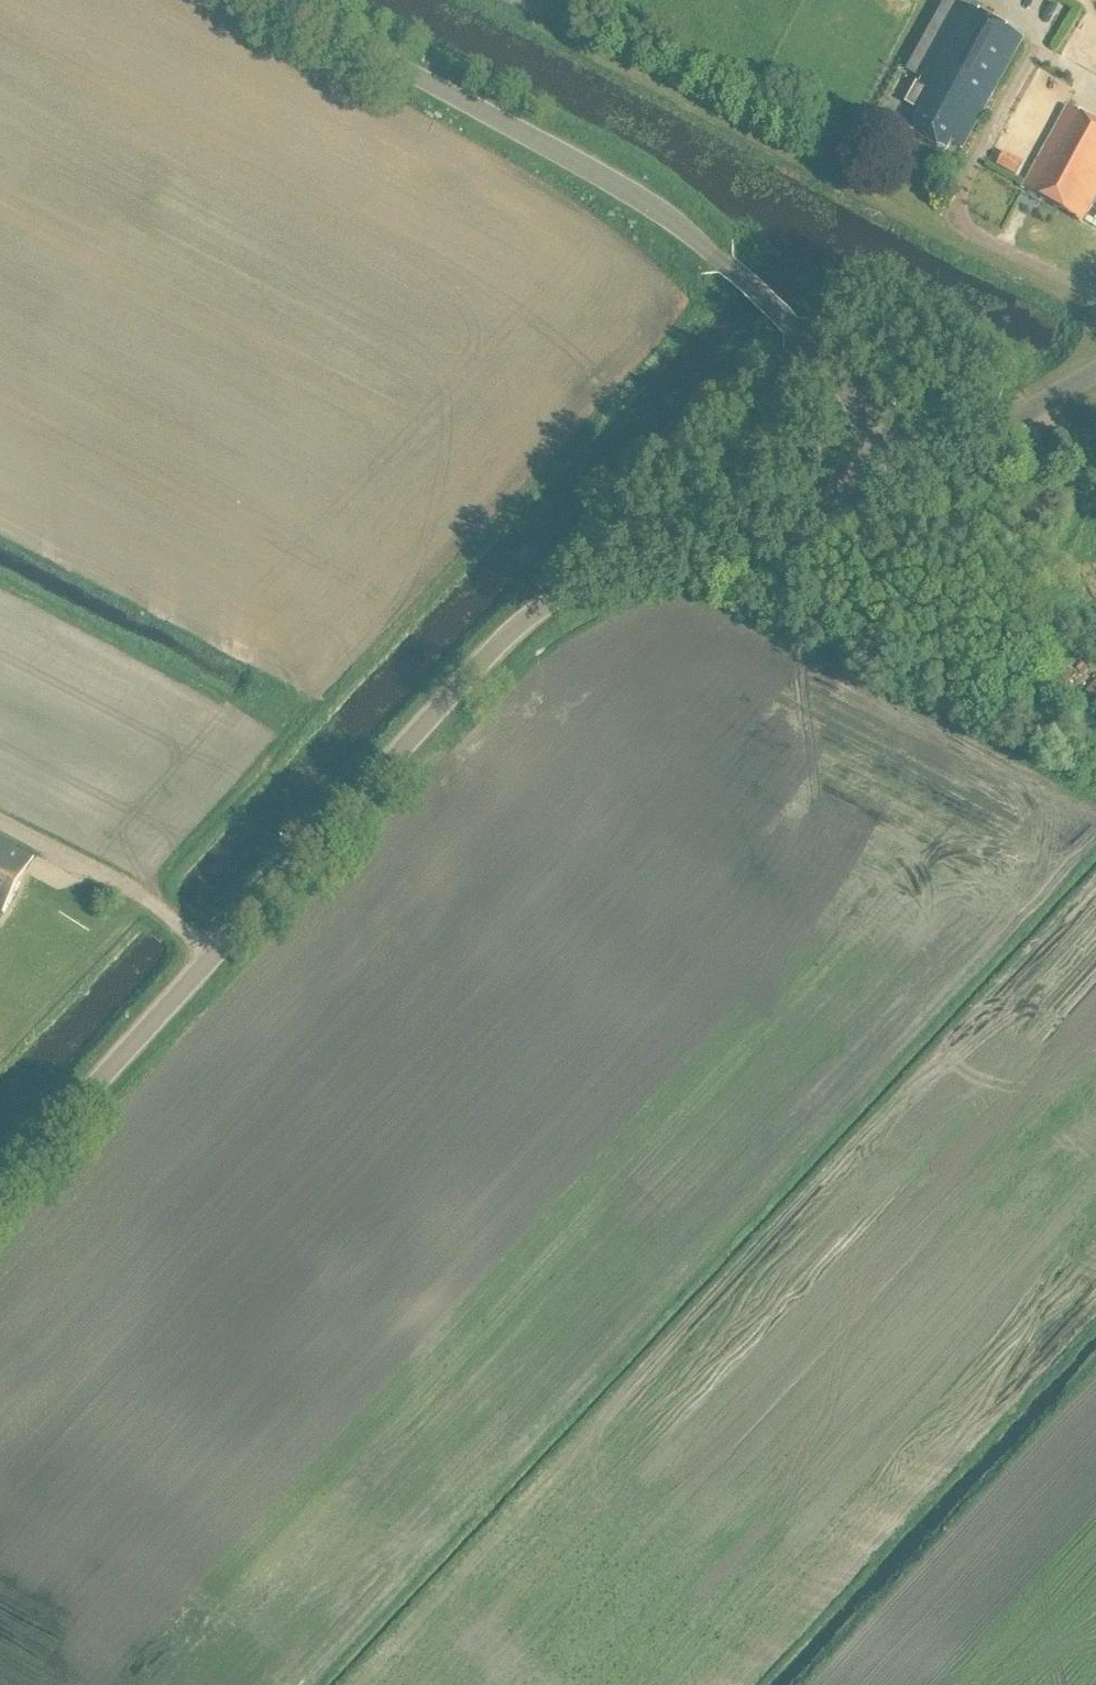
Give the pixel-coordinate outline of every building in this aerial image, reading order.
[(1022,41),(956,5),(916,78),(923,82),(919,89),(915,87),(905,105),(914,110),(920,113),(908,137),(945,157),(951,145),(962,151),(1022,41)] [(1095,198),(1095,127),(1067,111),(1023,191),(1081,225),(1095,198)] [(1014,178),(1022,164),(1004,154),(996,168),(1014,178)] [(34,862),(0,843),(0,916),(3,917),(34,862)]
